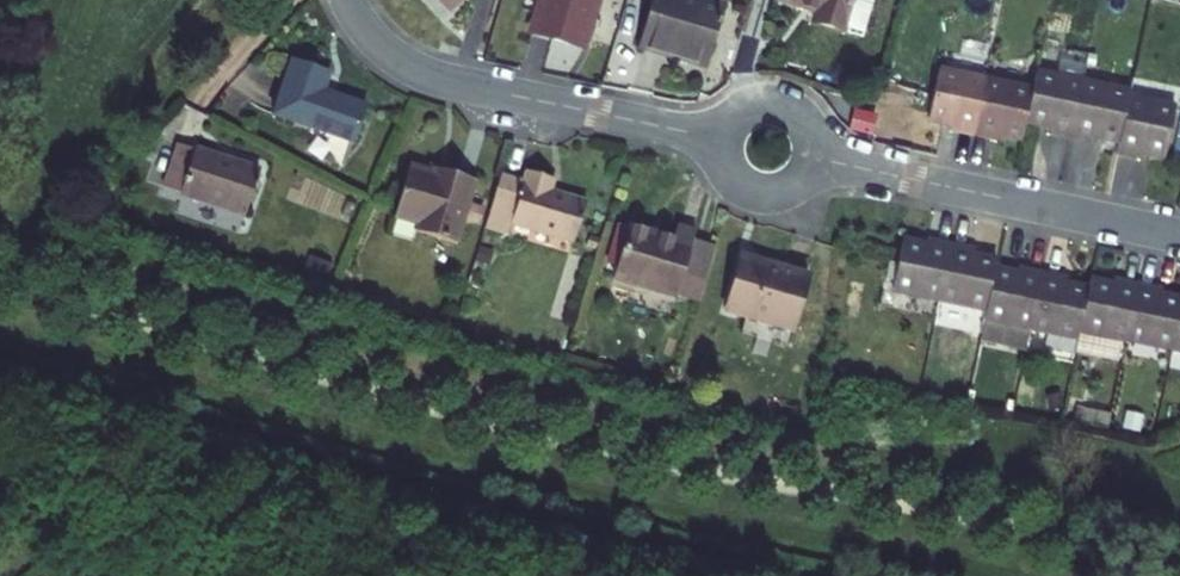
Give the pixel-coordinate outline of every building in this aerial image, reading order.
[(453,13),(466,0),(440,0),(453,13)] [(528,36),(582,51),(597,0),(539,0),(528,36)] [(691,0),(652,0),(638,50),(706,69),(723,9),(691,0)] [(776,4),(815,15),(811,27),(839,35),(841,30),(858,35),(868,0),(777,0),(776,4)] [(333,68),(297,55),(278,109),(355,136),(369,97),(328,83),(333,68)] [(1036,89),(941,68),(931,115),(956,121),(954,127),(1000,137),(1001,131),(1025,136),(1030,117),(1054,123),(1053,130),(1097,140),(1099,134),(1123,139),(1120,151),(1144,156),(1145,150),(1168,155),(1179,106),(1132,95),(1133,91),(1039,71),(1036,89)] [(1172,154),(1179,157),(1179,127),(1172,154)] [(263,168),(182,141),(168,184),(228,204),(225,215),(242,221),(246,209),(249,210),(263,168)] [(476,174),(438,162),(436,170),(413,163),(398,212),(421,218),(419,227),(457,239),(476,174)] [(528,178),(502,171),(487,224),(512,231),(515,221),(576,239),(588,196),(555,187),(558,176),(531,168),(528,178)] [(615,274),(678,293),(695,237),(697,230),(678,225),(675,236),(630,222),(615,274)] [(716,244),(695,237),(678,293),(700,299),(716,244)] [(904,248),(893,295),(987,315),(980,346),(1027,356),(1031,335),(1078,346),(1080,335),(1179,357),(1179,307),(1159,303),(1160,295),(1114,285),(1113,291),(1091,287),(1089,296),(1065,291),(1066,285),(1020,275),(1019,281),(994,276),(996,268),(973,262),(974,256),(928,246),(926,253),(904,248)] [(726,307),(767,319),(783,264),(744,252),(726,307)] [(810,273),(783,264),(767,319),(793,328),(810,273)]
